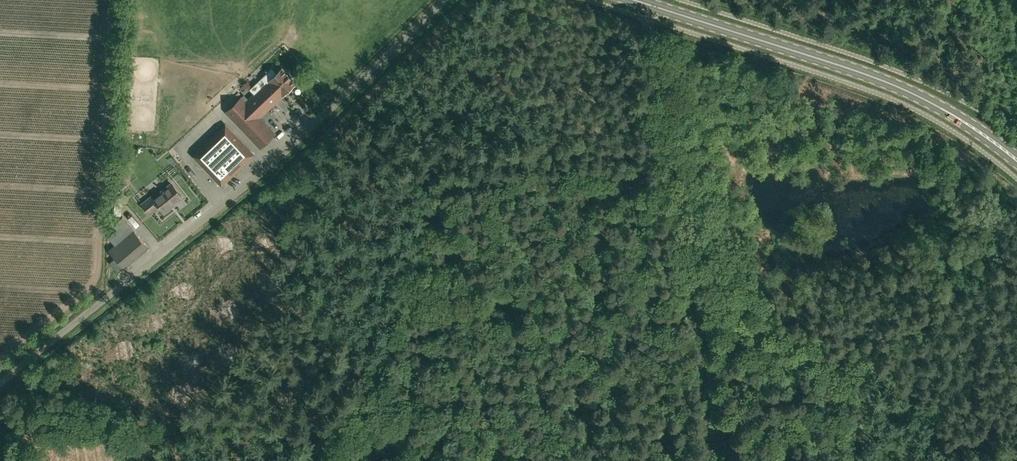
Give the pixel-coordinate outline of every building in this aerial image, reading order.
[(240,101),(227,113),(259,146),(273,132),(259,118),(268,109),(281,97),(296,82),(282,68),(276,74),(271,69),(262,78),(249,91),(254,95),(244,105),(240,101)] [(221,184),(253,154),(226,125),(194,155),(221,184)] [(129,183),(131,170),(121,169),(119,182),(129,183)] [(164,212),(166,211),(165,210),(182,196),(171,182),(153,197),(152,195),(142,204),(150,214),(159,206),(164,212)] [(115,211),(122,211),(124,197),(117,196),(115,211)] [(109,236),(108,237),(109,238),(115,245),(112,248),(109,250),(115,258),(110,262),(118,271),(123,267),(145,248),(148,246),(126,221),(122,216),(118,220),(119,221),(113,225),(117,230),(109,236)]
